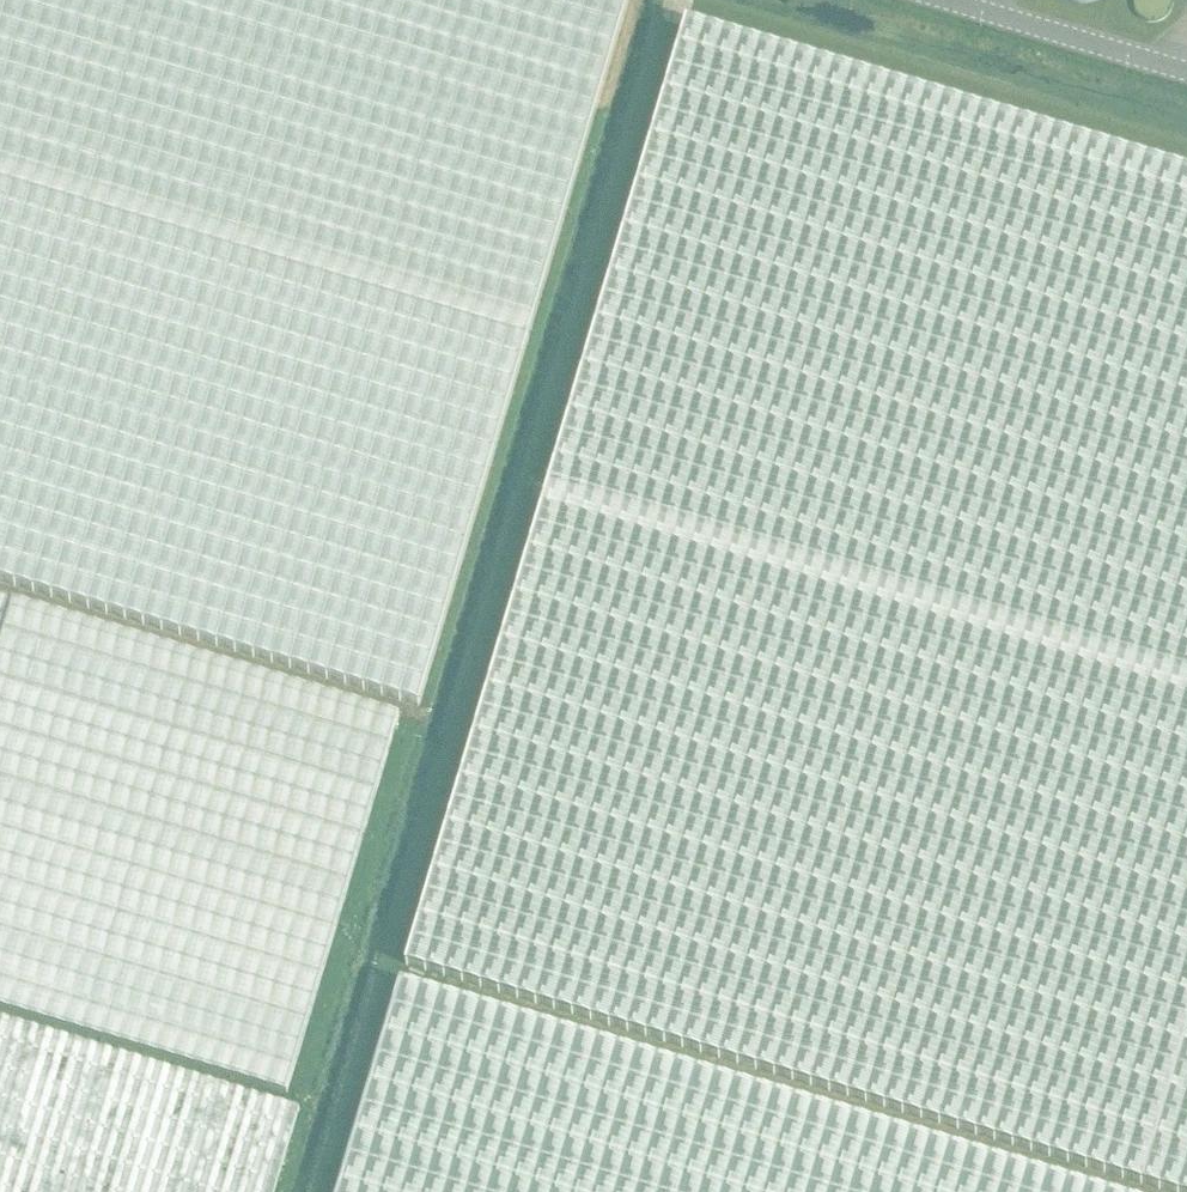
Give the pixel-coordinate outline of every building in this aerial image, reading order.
[(529,336),(629,0),(0,0),(0,177),(529,336)] [(686,20),(406,963),(1175,1191),(1186,1191),(1186,169),(686,20)] [(419,704),(529,336),(0,177),(0,580),(419,704)] [(286,1094),(399,715),(12,601),(0,597),(0,1008),(286,1094)] [(400,981),(338,1191),(1109,1191),(400,981)] [(0,1017),(0,1191),(274,1191),(299,1108),(0,1017)]
